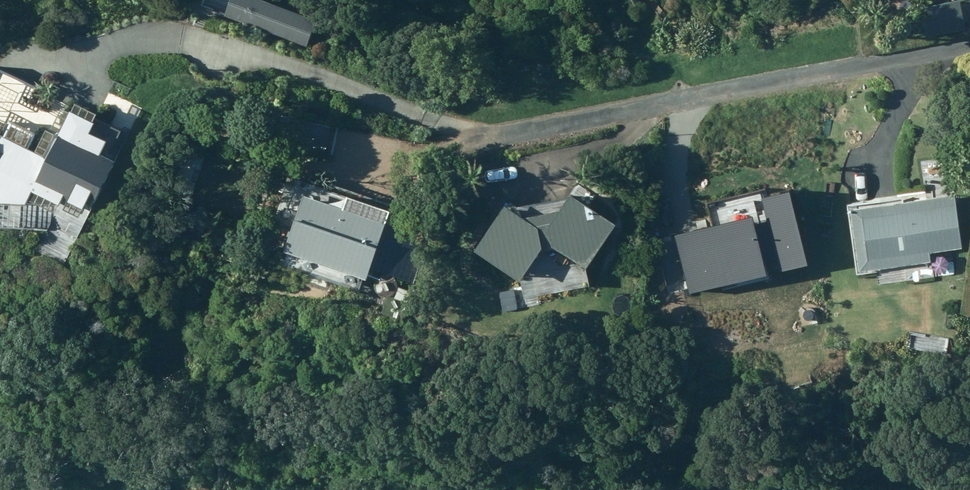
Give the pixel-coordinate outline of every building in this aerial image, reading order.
[(261,0),(225,0),(219,15),(242,22),(241,26),(266,36),(267,33),(302,46),(312,19),(261,0)] [(916,6),(920,37),(962,30),(956,0),(955,0),(916,6)] [(307,132),(309,121),(298,118),(295,129),(307,132)] [(17,203),(19,200),(49,214),(52,209),(69,217),(75,206),(83,210),(107,162),(48,132),(35,156),(0,139),(0,202),(17,203)] [(380,213),(301,186),(278,251),(328,269),(324,279),(356,291),(380,223),(377,222),(380,213)] [(770,216),(756,220),(754,213),(679,233),(694,289),(769,269),(766,256),(780,253),(784,267),(813,259),(793,186),(764,193),(770,216)] [(533,226),(498,205),(469,251),(517,281),(535,251),(552,247),(584,267),(611,223),(563,194),(545,224),(533,226)] [(952,194),(847,209),(856,272),(929,261),(927,253),(960,248),(952,194)] [(908,349),(946,354),(949,339),(911,333),(908,349)]
